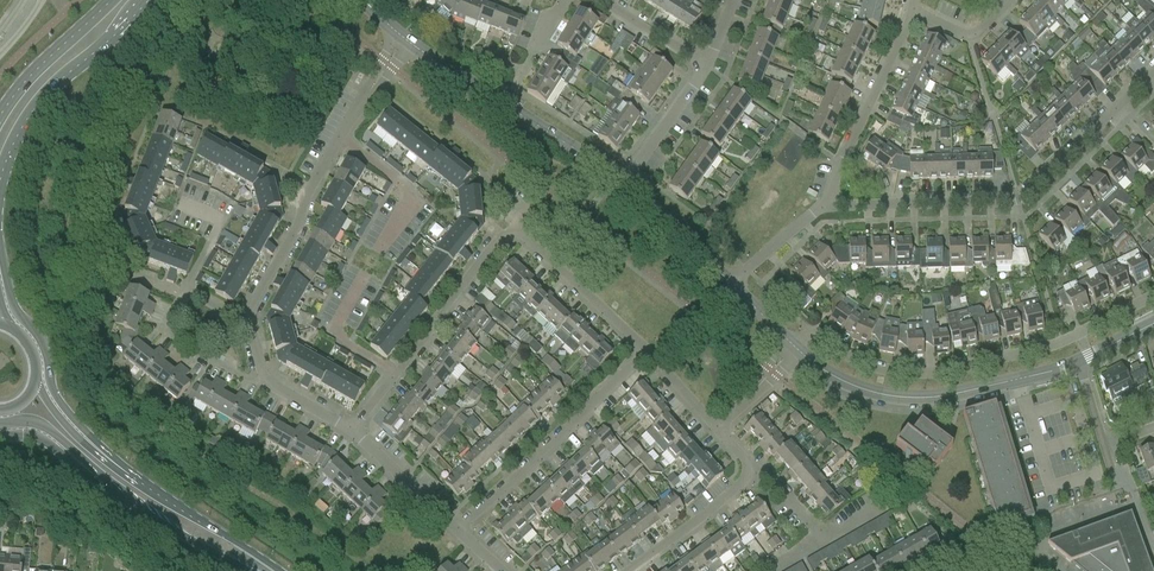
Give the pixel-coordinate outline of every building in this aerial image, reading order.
[(462,0),(448,0),(441,8),(451,17),(462,0)] [(471,3),(465,0),(462,0),(451,17),(463,22),(471,3)] [(664,0),(649,0),(647,3),(658,10),(664,0)] [(658,10),(669,17),(680,0),(664,0),(658,10)] [(691,7),(680,0),(669,17),(680,24),(691,7)] [(767,10),(787,18),(792,5),(779,0),(770,0),(767,10)] [(884,2),(875,0),(863,0),(861,10),(881,15),(884,2)] [(1064,25),(1055,16),(1063,8),(1055,0),(1041,0),(1038,3),(1063,26),(1064,25)] [(1153,39),(1153,20),(1153,19),(1153,10),(1142,0),(1141,0),(1137,5),(1136,6),(1147,17),(1139,24),(1153,40),(1153,39)] [(1153,10),(1153,0),(1142,0),(1153,10)] [(822,11),(825,3),(819,1),(816,9),(822,11)] [(833,11),(836,4),(831,1),(828,9),(833,11)] [(1080,9),(1083,5),(1079,1),(1075,4),(1080,9)] [(484,6),(474,2),(473,4),(471,3),(463,22),(464,22),(465,20),(476,24),(484,6)] [(1061,28),(1063,26),(1038,3),(1029,13),(1044,27),(1046,30),(1048,31),(1056,23),(1061,28)] [(1111,14),(1116,9),(1111,4),(1106,9),(1111,14)] [(490,28),(497,11),(484,6),(476,24),(477,24),(477,23),(490,28)] [(691,31),(702,14),(691,7),(680,24),(691,31)] [(782,31),(787,18),(767,10),(761,23),(767,25),(780,30),(782,31)] [(878,28),(881,15),(861,10),(858,23),(866,25),(878,28)] [(503,33),(510,16),(497,11),(490,28),(503,33)] [(590,18),(579,11),(572,22),(590,34),(598,23),(603,26),(607,20),(594,12),(590,18)] [(1044,27),(1029,13),(1019,23),(1026,30),(1021,34),(1032,45),(1037,40),(1037,39),(1046,30),(1044,27)] [(1100,24),(1106,19),(1101,14),(1095,20),(1100,24)] [(423,26),(426,22),(420,16),(417,20),(423,26)] [(513,47),(517,39),(524,21),(510,16),(503,33),(511,36),(508,43),(509,45),(513,47)] [(826,27),(829,20),(824,18),(821,25),(826,27)] [(1123,31),(1127,35),(1129,34),(1144,49),(1153,40),(1139,24),(1133,19),(1125,26),(1126,27),(1123,31)] [(1096,29),(1100,24),(1095,20),(1091,25),(1096,29)] [(428,31),(432,28),(426,22),(423,26),(428,31)] [(567,26),(564,32),(565,33),(565,34),(583,46),(587,48),(590,45),(591,45),(596,38),(590,34),(572,22),(569,28),(567,26)] [(1123,31),(1126,27),(1122,23),(1118,26),(1123,31)] [(773,53),(775,47),(778,39),(777,39),(780,30),(767,25),(763,34),(758,32),(753,44),(773,53)] [(823,34),(826,27),(821,25),(818,32),(823,34)] [(854,25),(848,38),(868,47),(872,39),(874,35),(854,25)] [(1081,42),(1091,33),(1087,29),(1077,38),(1081,42)] [(615,54),(619,48),(627,35),(621,31),(613,44),(609,50),(615,54)] [(1032,45),(1021,34),(1017,39),(1010,32),(1000,42),(1015,57),(1020,61),(1029,51),(1028,49),(1032,45)] [(1068,32),(1063,38),(1068,43),(1074,37),(1068,32)] [(565,34),(557,46),(568,53),(564,59),(569,62),(577,67),(581,61),(576,58),(583,46),(565,34)] [(952,40),(938,34),(935,40),(926,36),(921,48),(940,57),(946,45),(949,47),(952,40)] [(1134,58),(1144,49),(1129,34),(1127,35),(1119,43),(1134,58)] [(625,52),(627,50),(634,40),(627,35),(619,48),(625,52)] [(454,47),(455,42),(444,38),(442,42),(447,44),(454,47)] [(863,59),(868,47),(848,38),(842,50),(863,59)] [(1107,54),(1103,50),(1107,46),(1102,41),(1096,47),(1100,51),(1094,56),(1099,62),(1114,77),(1124,68),(1109,52),(1107,54)] [(1006,67),(1008,65),(1015,57),(1000,42),(991,52),(1006,67)] [(1052,58),(1064,46),(1059,42),(1048,54),(1052,58)] [(816,52),(819,45),(813,43),(810,49),(816,52)] [(1134,58),(1119,43),(1111,51),(1107,46),(1103,50),(1107,54),(1109,52),(1124,68),(1134,58)] [(753,44),(749,54),(748,57),(768,65),(770,62),(773,53),(753,44)] [(934,70),(935,67),(940,57),(921,48),(915,61),(934,70)] [(649,56),(641,67),(664,83),(672,72),(665,67),(662,64),(666,58),(653,49),(649,55),(649,56)] [(813,59),(816,52),(810,49),(807,57),(813,59)] [(842,50),(837,62),(857,72),(863,59),(842,50)] [(1006,67),(991,52),(981,62),(996,77),(997,76),(1003,83),(1011,75),(1009,73),(1012,69),(1008,65),(1006,67)] [(506,67),(508,62),(508,61),(495,55),(492,62),(506,67)] [(1082,74),(1092,84),(1097,80),(1104,87),(1114,77),(1099,62),(1094,56),(1084,66),(1082,64),(1077,68),(1082,74)] [(600,57),(589,73),(596,78),(607,63),(600,57)] [(748,57),(743,70),(763,78),(768,65),(748,57)] [(1044,57),(1040,61),(1045,66),(1049,62),(1044,57)] [(560,65),(549,58),(542,70),(560,82),(566,85),(574,73),(573,73),(577,67),(564,59),(560,65)] [(796,70),(799,65),(799,63),(794,61),(791,68),(796,70)] [(934,70),(915,61),(909,73),(928,82),(933,72),(939,75),(941,70),(935,67),(934,70)] [(851,84),(857,72),(837,62),(831,75),(837,77),(850,84),(851,84)] [(1077,68),(1072,63),(1068,68),(1073,83),(1075,85),(1070,90),(1084,106),(1094,96),(1088,89),(1092,84),(1077,68)] [(656,94),(664,83),(641,67),(633,78),(656,94)] [(1013,77),(1015,76),(1017,74),(1012,69),(1009,73),(1011,75),(1013,77)] [(559,97),(566,86),(560,82),(542,70),(534,81),(559,97)] [(763,78),(743,70),(738,83),(758,91),(763,78)] [(1027,83),(1035,76),(1030,71),(1025,77),(1025,80),(1027,83)] [(923,94),(924,92),(928,82),(909,73),(903,85),(923,94)] [(945,77),(943,82),(948,84),(951,78),(946,75),(945,77)] [(831,85),(825,98),(845,107),(851,95),(846,92),(850,84),(837,77),(832,86),(831,85)] [(656,94),(633,78),(625,89),(615,82),(611,88),(620,95),(633,104),(638,98),(648,106),(656,94)] [(789,88),(792,81),(786,79),(784,86),(789,88)] [(552,107),(559,97),(534,81),(527,93),(545,105),(546,104),(552,107)] [(1021,83),(1013,90),(1017,94),(1025,86),(1021,83)] [(798,93),(801,86),(795,84),(793,91),(798,93)] [(923,94),(903,85),(898,97),(917,106),(921,96),(927,99),(929,95),(924,92),(923,94)] [(786,95),(789,88),(784,86),(781,93),(786,95)] [(631,129),(639,118),(629,110),(633,104),(620,95),(611,88),(607,94),(616,101),(621,105),(613,116),(631,129)] [(1054,97),(1057,93),(1053,89),(1049,92),(1054,97)] [(1084,106),(1070,90),(1062,98),(1057,93),(1054,97),(1058,101),(1060,100),(1075,115),(1084,106)] [(751,103),(733,91),(725,102),(743,115),(751,103)] [(973,95),(969,97),(970,102),(974,103),(977,101),(977,96),(973,95)] [(578,107),(582,102),(575,97),(571,102),(578,107)] [(916,128),(919,120),(912,116),(917,106),(898,97),(889,116),(902,123),(916,128)] [(819,110),(839,120),(845,107),(825,98),(819,110)] [(1065,125),(1075,115),(1060,100),(1058,101),(1050,109),(1065,125)] [(574,112),(578,107),(571,102),(568,107),(574,112)] [(725,102),(717,113),(735,126),(743,115),(725,102)] [(790,111),(793,104),(788,102),(785,109),(790,111)] [(587,114),(591,109),(584,104),(581,109),(587,114)] [(973,106),(971,111),(972,116),(977,118),(981,110),(973,106)] [(1034,116),(1038,112),(1033,108),(1030,111),(1034,116)] [(584,119),(587,114),(581,109),(577,114),(584,119)] [(787,118),(790,111),(785,109),(782,116),(787,118)] [(1065,125),(1050,109),(1042,117),(1038,112),(1034,116),(1038,120),(1040,118),(1055,134),(1065,125)] [(814,122),(834,132),(839,120),(819,110),(814,122)] [(386,136),(400,120),(390,111),(376,128),(386,136)] [(613,116),(607,112),(600,123),(623,140),(631,129),(613,116)] [(963,124),(967,116),(960,112),(956,120),(963,124)] [(177,133),(181,121),(161,113),(157,126),(177,133)] [(735,126),(717,113),(709,124),(727,137),(735,126)] [(899,129),(902,123),(889,116),(886,122),(896,128),(899,129)] [(1045,143),(1055,134),(1040,118),(1038,120),(1030,128),(1045,143)] [(397,144),(410,128),(400,120),(386,136),(397,144)] [(834,132),(814,122),(808,135),(828,144),(834,132)] [(1012,140),(1007,142),(1011,154),(1016,153),(1020,152),(1022,150),(1023,151),(1028,146),(1035,153),(1045,143),(1030,128),(1025,122),(1014,131),(1018,135),(1013,140),(1012,140)] [(615,151),(623,140),(600,123),(592,133),(598,137),(597,138),(615,151)] [(727,137),(709,124),(701,135),(705,138),(701,144),(719,157),(714,153),(718,147),(719,148),(727,137)] [(770,134),(775,128),(770,125),(766,131),(770,134)] [(172,145),(177,133),(157,126),(152,138),(172,145)] [(407,152),(420,136),(410,128),(397,144),(407,152)] [(766,141),(770,134),(766,131),(761,137),(766,141)] [(940,139),(950,139),(949,131),(940,131),(940,139)] [(417,160),(430,144),(420,136),(407,152),(417,160)] [(207,162),(218,143),(206,137),(200,147),(195,155),(207,162)] [(167,158),(172,145),(152,138),(148,150),(167,158)] [(872,165),(884,148),(883,147),(873,140),(861,157),(872,165)] [(218,168),(229,150),(218,143),(207,162),(218,168)] [(373,153),(376,149),(369,143),(366,147),(373,153)] [(427,169),(440,152),(430,144),(417,160),(427,169)] [(719,157),(701,144),(693,155),(711,168),(712,165),(719,157)] [(884,148),(872,165),(884,174),(886,170),(899,172),(902,157),(902,154),(888,144),(884,148)] [(229,150),(218,168),(241,181),(251,163),(246,160),(243,158),(245,155),(248,149),(242,145),(239,151),(237,154),(235,153),(229,150)] [(1132,146),(1120,157),(1125,162),(1136,173),(1137,173),(1140,176),(1141,178),(1147,171),(1149,173),(1153,173),(1153,172),(1153,157),(1145,149),(1140,154),(1132,146)] [(754,156),(759,150),(754,147),(750,153),(754,156)] [(381,159),(384,155),(376,149),(373,153),(381,159)] [(455,159),(459,154),(454,149),(449,155),(447,157),(440,152),(427,169),(447,185),(461,168),(453,162),(455,159)] [(991,153),(990,149),(977,150),(977,157),(978,178),(992,178),(992,171),(1005,171),(1000,153),(991,153)] [(163,170),(167,158),(148,150),(143,162),(163,170)] [(961,150),(950,151),(950,158),(951,179),(965,179),(964,157),(961,157),(961,151),(961,150)] [(924,180),(923,158),(923,151),(910,151),(910,159),(909,159),(902,157),(899,172),(910,174),(910,180),(924,180)] [(966,157),(966,151),(961,151),(961,157),(964,157),(965,179),(978,178),(977,157),(966,157)] [(939,158),(939,152),(934,152),(934,158),(937,158),(937,180),(951,179),(950,158),(939,158)] [(750,162),(754,156),(750,153),(746,159),(750,162)] [(693,155),(686,164),(685,166),(703,179),(711,168),(693,155)] [(924,180),(937,180),(937,158),(934,158),(923,158),(924,180)] [(1120,167),(1112,158),(1101,169),(1109,177),(1116,185),(1117,185),(1124,178),(1130,185),(1140,176),(1137,173),(1136,173),(1125,162),(1120,167)] [(393,169),(397,165),(389,159),(386,163),(393,169)] [(358,182),(365,170),(346,160),(340,171),(358,182)] [(158,182),(163,170),(143,162),(138,174),(158,182)] [(256,201),(277,195),(271,174),(251,163),(241,181),(253,188),(256,201)] [(401,175),(404,171),(397,165),(393,169),(401,175)] [(685,166),(677,177),(695,190),(703,179),(685,166)] [(459,207),(480,204),(478,182),(461,168),(447,185),(458,193),(459,207)] [(352,193),(358,182),(340,171),(334,183),(352,193)] [(126,179),(123,186),(129,188),(133,190),(132,192),(129,199),(149,206),(158,182),(138,174),(136,182),(135,183),(132,181),(126,179)] [(1104,182),(1096,174),(1084,185),(1092,193),(1100,201),(1107,208),(1114,201),(1127,207),(1132,201),(1120,189),(1120,188),(1117,185),(1116,185),(1109,177),(1104,182)] [(413,185),(416,181),(409,175),(406,179),(413,185)] [(734,185),(738,179),(734,175),(729,182),(734,185)] [(687,201),(695,190),(677,177),(669,188),(687,201)] [(730,191),(734,185),(729,182),(725,188),(730,191)] [(346,204),(352,193),(334,183),(327,194),(346,204)] [(386,193),(391,185),(387,183),(382,191),(386,193)] [(1068,201),(1076,209),(1079,212),(1083,217),(1084,216),(1089,221),(1099,211),(1114,227),(1120,221),(1107,208),(1100,201),(1092,193),(1087,198),(1079,190),(1068,201)] [(340,215),(346,204),(327,194),(321,205),(328,210),(340,215)] [(272,236),(283,217),(277,195),(256,201),(260,214),(253,226),(272,236)] [(378,208),(383,199),(378,197),(374,205),(378,208)] [(718,207),(722,201),(718,197),(714,204),(718,207)] [(131,240),(150,231),(144,218),(149,206),(129,199),(122,219),(131,240)] [(469,244),(483,226),(480,204),(459,207),(461,220),(452,231),(469,244)] [(714,213),(718,207),(714,204),(709,210),(714,213)] [(373,216),(377,209),(378,208),(374,205),(369,214),(373,216)] [(245,213),(237,209),(233,216),(241,220),(245,213)] [(1066,209),(1055,220),(1063,228),(1070,236),(1071,236),(1081,226),(1085,229),(1090,224),(1091,223),(1089,221),(1084,216),(1083,217),(1079,212),(1078,214),(1074,217),(1071,214),(1066,209)] [(340,231),(347,219),(340,215),(328,210),(322,220),(340,231)] [(365,230),(370,221),(366,219),(361,227),(365,230)] [(334,242),(340,231),(322,220),(315,232),(334,242)] [(1058,233),(1050,225),(1038,236),(1054,252),(1061,245),(1068,252),(1077,243),(1071,236),(1070,236),(1063,228),(1058,233)] [(1120,225),(1115,230),(1119,235),(1124,230),(1120,225)] [(253,226),(240,248),(259,259),(263,252),(263,251),(266,253),(272,256),(276,250),(270,246),(267,245),(269,242),(272,236),(253,226)] [(361,238),(365,230),(361,227),(356,236),(361,238)] [(161,268),(169,248),(156,243),(150,231),(131,240),(140,260),(161,268)] [(452,231),(436,251),(453,264),(458,258),(458,257),(461,259),(466,263),(471,258),(466,253),(463,251),(465,248),(469,244),(452,231)] [(236,246),(239,240),(224,232),(221,237),(236,246)] [(328,253),(334,242),(315,232),(309,243),(328,253)] [(415,247),(421,240),(417,236),(411,244),(415,247)] [(220,248),(225,240),(221,237),(216,246),(220,248)] [(1104,237),(1098,243),(1102,247),(1108,242),(1104,237)] [(995,268),(1010,267),(1019,267),(1030,267),(1025,250),(1018,250),(1011,250),(1010,238),(994,239),(995,251),(995,268)] [(888,251),(888,239),(872,240),(872,252),(872,264),(873,264),(873,269),(896,268),(896,263),(895,263),(895,251),(888,251)] [(911,251),(911,239),(895,239),(895,251),(895,263),(896,263),(896,268),(919,267),(919,251),(911,251)] [(987,239),(971,239),(972,252),(972,263),(973,263),(981,263),(981,266),(983,268),(988,268),(995,268),(995,251),(988,251),(987,239)] [(865,252),(865,240),(849,240),(849,246),(849,264),(865,264),(865,269),(873,269),(873,264),(872,264),(872,252),(865,252)] [(942,252),(941,240),(925,240),(926,250),(919,251),(919,267),(919,270),(950,269),(950,264),(949,264),(949,252),(942,252)] [(964,252),(964,240),(948,240),(949,252),(949,264),(950,264),(950,269),(973,268),(973,263),(972,263),(972,252),(964,252)] [(1153,241),(1149,245),(1147,243),(1142,248),(1141,249),(1147,255),(1153,263),(1153,243),(1153,241)] [(352,253),(357,244),(353,242),(348,250),(352,253)] [(321,265),(328,253),(309,243),(303,254),(321,265)] [(1116,243),(1111,247),(1116,252),(1121,247),(1116,243)] [(827,253),(819,244),(807,255),(816,264),(825,272),(826,272),(825,272),(835,261),(839,264),(849,264),(849,246),(833,247),(827,253)] [(169,248),(161,268),(167,270),(170,271),(169,275),(166,281),(173,284),(176,277),(177,274),(178,274),(186,277),(193,258),(169,248)] [(253,270),(259,259),(240,248),(234,260),(253,270)] [(405,260),(411,252),(407,249),(401,256),(405,260)] [(348,261),(352,253),(348,250),(344,259),(348,261)] [(212,262),(217,254),(212,251),(208,260),(212,262)] [(445,274),(453,264),(436,251),(428,261),(445,274)] [(315,276),(321,265),(303,254),(296,265),(315,276)] [(399,267),(405,260),(401,256),(395,264),(399,267)] [(1150,277),(1140,257),(1126,264),(1124,259),(1117,263),(1119,267),(1120,267),(1125,277),(1131,274),(1136,284),(1150,277)] [(207,270),(212,262),(208,260),(203,268),(207,270)] [(246,281),(253,270),(234,260),(228,271),(246,281)] [(510,284),(523,270),(513,260),(497,277),(495,279),(505,289),(510,284)] [(811,269),(803,260),(791,272),(804,283),(808,288),(809,288),(819,277),(823,281),(829,275),(826,272),(825,272),(816,264),(811,269)] [(437,284),(445,274),(428,261),(420,271),(437,284)] [(340,275),(345,266),(340,264),(335,273),(340,275)] [(308,287),(310,283),(315,276),(296,265),(290,276),(308,287)] [(1106,274),(1102,265),(1094,269),(1098,278),(1099,277),(1104,287),(1110,284),(1116,294),(1130,287),(1125,277),(1120,267),(1119,267),(1106,274)] [(517,296),(533,279),(523,270),(510,284),(515,289),(513,291),(517,296)] [(240,293),(246,281),(228,271),(221,282),(240,293)] [(390,283),(396,273),(392,271),(386,280),(390,283)] [(428,294),(437,284),(420,271),(412,281),(428,294)] [(335,283),(340,275),(335,273),(331,281),(335,283)] [(199,285),(204,276),(200,274),(195,282),(199,285)] [(277,279),(273,285),(279,289),(282,291),(280,293),(277,299),(296,309),(308,287),(290,276),(286,284),(282,282),(277,279)] [(1099,277),(1098,278),(1090,282),(1088,278),(1076,284),(1078,288),(1079,287),(1084,297),(1090,294),(1095,305),(1109,298),(1104,287),(1099,277)] [(513,300),(512,301),(522,310),(523,309),(540,291),(535,286),(537,283),(533,279),(517,296),(513,300)] [(386,290),(390,283),(386,280),(382,287),(386,290)] [(790,280),(779,291),(796,308),(800,312),(811,301),(810,301),(816,295),(814,293),(809,288),(808,288),(804,283),(802,285),(799,288),(790,280)] [(421,304),(428,294),(412,281),(403,292),(410,297),(421,304)] [(1089,308),(1084,297),(1079,287),(1078,288),(1076,284),(1076,283),(1075,281),(1074,281),(1061,288),(1063,290),(1056,294),(1063,308),(1070,304),(1075,315),(1089,308)] [(233,304),(240,293),(221,282),(215,294),(233,304)] [(997,297),(994,285),(987,286),(992,311),(993,316),(994,316),(996,327),(1003,326),(1006,338),(1021,334),(1019,322),(1016,311),(1015,311),(1001,314),(1000,309),(997,297)] [(327,297),(332,289),(328,286),(323,295),(327,297)] [(152,311),(154,305),(146,302),(149,295),(130,288),(125,301),(152,311)] [(484,311),(490,305),(490,304),(495,298),(485,288),(473,301),(484,311)] [(546,296),(540,291),(523,309),(533,319),(537,314),(553,298),(548,294),(546,296)] [(378,304),(383,295),(379,293),(375,301),(378,304)] [(840,332),(843,328),(847,322),(854,312),(842,303),(845,299),(839,293),(827,305),(835,313),(828,323),(840,332)] [(940,294),(930,296),(931,302),(941,301),(940,294)] [(419,320),(427,309),(421,304),(410,297),(402,307),(419,320)] [(547,323),(560,309),(554,304),(557,301),(553,298),(537,314),(547,323)] [(272,340),(293,334),(289,321),(292,315),(296,309),(277,299),(266,318),(272,340)] [(150,317),(152,311),(125,301),(120,314),(139,321),(142,314),(150,317)] [(374,312),(378,304),(375,301),(370,310),(374,312)] [(1024,309),(1022,304),(1014,306),(1015,311),(1016,311),(1019,322),(1026,321),(1028,332),(1044,329),(1038,306),(1027,308),(1024,309)] [(488,315),(494,308),(490,305),(484,311),(488,315)] [(411,330),(419,320),(402,307),(394,317),(411,330)] [(985,318),(983,310),(979,307),(968,310),(970,316),(971,321),(974,333),(981,331),(984,343),(999,339),(996,327),(994,316),(993,316),(985,318)] [(863,313),(856,308),(854,312),(847,322),(843,328),(854,335),(852,340),(866,346),(871,335),(876,324),(875,324),(877,319),(878,317),(864,311),(863,313)] [(490,321),(475,309),(470,315),(467,313),(464,318),(481,332),(490,321)] [(547,323),(542,329),(552,338),(554,336),(573,316),(568,312),(566,315),(560,309),(547,323)] [(933,311),(921,312),(921,324),(922,327),(921,327),(922,332),(923,344),(932,343),(933,356),(949,354),(948,342),(946,330),(938,331),(937,326),(935,326),(933,311)] [(957,313),(946,316),(951,338),(952,344),(953,344),(960,342),(961,348),(977,345),(974,333),(971,321),(970,316),(968,311),(957,313)] [(119,342),(136,338),(140,329),(137,327),(139,321),(120,314),(115,327),(124,330),(119,342)] [(365,326),(370,318),(366,315),(362,323),(365,326)] [(578,321),(573,316),(554,336),(564,345),(585,323),(581,319),(578,321)] [(403,340),(411,330),(394,317),(386,327),(403,340)] [(476,345),(476,344),(473,342),(481,332),(464,318),(460,322),(463,324),(458,330),(476,345)] [(506,328),(512,322),(508,318),(504,321),(502,324),(506,328)] [(876,324),(871,335),(881,339),(879,352),(894,354),(896,342),(898,331),(898,330),(899,326),(899,323),(885,320),(884,322),(877,319),(875,324),(876,324)] [(316,331),(319,325),(313,321),(310,327),(316,331)] [(510,332),(516,325),(512,322),(506,328),(510,332)] [(361,334),(365,326),(362,323),(357,332),(361,334)] [(574,355),(579,348),(592,334),(587,329),(589,326),(585,323),(564,345),(574,355)] [(921,332),(921,327),(922,327),(921,324),(907,325),(907,327),(899,326),(898,330),(898,331),(896,342),(907,345),(907,357),(923,356),(923,344),(922,332),(921,332)] [(395,350),(403,340),(386,327),(378,337),(395,350)] [(468,355),(476,345),(458,330),(455,335),(457,337),(453,343),(468,355)] [(526,346),(532,340),(528,336),(522,330),(516,337),(522,343),(526,346)] [(297,373),(308,354),(296,347),(293,334),(272,340),(278,362),(297,373)] [(598,340),(592,334),(579,348),(589,358),(605,341),(600,337),(598,340)] [(386,360),(395,350),(378,337),(370,347),(386,360)] [(135,366),(147,351),(142,346),(144,344),(136,338),(119,342),(129,350),(124,358),(135,366)] [(532,340),(526,346),(536,355),(542,349),(532,340)] [(589,358),(584,363),(595,372),(599,367),(612,353),(606,347),(609,345),(605,341),(589,358)] [(468,355),(453,343),(448,349),(445,347),(441,352),(459,366),(468,355)] [(512,356),(516,352),(509,347),(505,351),(512,356)] [(145,375),(163,352),(158,348),(153,355),(147,351),(135,366),(145,375)] [(347,358),(349,354),(341,349),(338,354),(347,358)] [(509,360),(512,356),(505,351),(502,355),(509,360)] [(156,383),(168,368),(163,363),(168,356),(163,352),(145,375),(156,383)] [(441,358),(436,364),(451,376),(457,381),(466,371),(459,366),(441,352),(438,356),(441,358)] [(308,354),(297,373),(303,376),(306,377),(304,380),(301,386),(307,390),(310,384),(312,381),(313,381),(320,385),(330,367),(308,354)] [(520,366),(524,362),(517,356),(513,360),(520,366)] [(545,366),(551,359),(547,356),(541,362),(545,366)] [(361,366),(363,362),(355,357),(353,362),(361,366)] [(551,359),(545,366),(548,369),(549,369),(554,375),(553,375),(554,376),(558,371),(560,368),(554,363),(551,359)] [(517,370),(520,366),(513,360),(510,364),(517,370)] [(369,371),(372,367),(363,362),(361,366),(369,371)] [(451,376),(436,364),(431,370),(428,368),(424,373),(442,387),(451,376)] [(1115,371),(1100,378),(1104,387),(1102,388),(1105,394),(1107,393),(1110,399),(1111,399),(1113,402),(1120,399),(1122,404),(1131,400),(1130,397),(1135,395),(1133,391),(1150,383),(1141,366),(1138,367),(1137,364),(1130,368),(1131,371),(1125,374),(1124,371),(1122,367),(1115,371)] [(166,392),(184,369),(179,365),(174,372),(168,368),(156,383),(166,392)] [(331,392),(342,373),(330,367),(320,385),(331,392)] [(495,377),(499,373),(492,368),(489,372),(495,377)] [(177,401),(190,385),(184,380),(189,373),(184,369),(166,392),(177,401)] [(492,381),(495,377),(489,372),(485,376),(492,381)] [(343,398),(353,380),(342,373),(331,392),(343,398)] [(434,397),(442,387),(424,373),(421,377),(424,379),(419,385),(434,397)] [(564,377),(560,382),(563,386),(569,379),(566,376),(564,377)] [(503,387),(507,383),(500,378),(496,382),(503,387)] [(556,404),(560,400),(558,397),(564,392),(556,383),(551,378),(540,387),(556,404)] [(190,396),(187,400),(193,404),(191,407),(203,414),(207,408),(221,382),(220,382),(216,380),(215,379),(211,386),(211,387),(205,384),(204,383),(204,384),(201,389),(195,385),(190,396)] [(567,389),(573,383),(569,379),(563,386),(567,389)] [(354,405),(365,386),(353,380),(343,398),(354,405)] [(636,406),(651,393),(646,387),(648,385),(644,380),(627,395),(622,400),(626,405),(632,400),(636,406)] [(218,414),(228,397),(222,393),(227,386),(221,382),(207,408),(218,414)] [(500,391),(503,387),(496,382),(493,386),(500,391)] [(434,397),(419,385),(414,392),(411,389),(408,394),(425,408),(434,397)] [(552,408),(556,404),(540,387),(531,397),(544,411),(549,405),(552,408)] [(475,389),(472,393),(479,398),(482,394),(475,389)] [(230,421),(245,396),(239,393),(235,400),(228,397),(218,414),(230,421)] [(475,402),(479,398),(472,393),(468,397),(475,402)] [(656,399),(651,393),(636,406),(645,416),(662,401),(659,397),(656,399)] [(421,413),(425,408),(408,394),(399,404),(414,416),(419,411),(421,413)] [(242,428),(252,410),(246,407),(250,399),(245,396),(230,421),(242,428)] [(536,422),(540,419),(538,416),(544,411),(531,397),(521,406),(536,422)] [(486,409),(489,405),(482,399),(479,403),(486,409)] [(654,426),(669,413),(663,408),(666,405),(662,401),(645,416),(654,426)] [(764,411),(770,405),(767,401),(760,407),(764,411)] [(483,413),(486,409),(479,403),(476,407),(483,413)] [(408,429),(412,424),(410,422),(414,416),(399,404),(393,412),(391,415),(408,429)] [(456,415),(459,411),(452,405),(449,409),(456,415)] [(526,432),(536,422),(521,406),(516,410),(518,413),(513,418),(526,432)] [(995,426),(990,408),(963,416),(970,442),(976,440),(978,446),(972,448),(976,459),(981,457),(983,463),(978,465),(981,476),(986,474),(988,480),(983,482),(986,493),(991,491),(993,497),(988,499),(991,510),(997,508),(998,514),(993,516),(996,527),(1028,517),(1000,424),(995,426)] [(452,419),(456,415),(449,409),(446,413),(452,419)] [(258,413),(252,410),(242,428),(254,435),(257,429),(263,432),(272,417),(260,411),(258,413)] [(655,444),(675,426),(670,420),(672,418),(669,413),(654,426),(645,433),(655,444)] [(792,422),(799,416),(796,413),(789,419),(792,422)] [(755,437),(769,425),(760,414),(743,429),(747,434),(750,431),(755,437)] [(390,416),(382,426),(396,437),(393,440),(400,446),(403,442),(408,437),(412,432),(408,429),(391,415),(390,416)] [(460,428),(464,424),(467,420),(460,415),(454,423),(460,428)] [(796,426),(802,420),(799,416),(792,422),(796,426)] [(278,448),(288,430),(282,427),(283,424),(272,417),(263,432),(269,435),(265,441),(278,448)] [(472,417),(464,425),(472,433),(480,425),(472,417)] [(526,432),(513,418),(508,423),(506,420),(501,424),(516,441),(526,432)] [(610,429),(616,424),(613,420),(606,426),(610,429)] [(455,435),(460,428),(454,423),(448,430),(455,435)] [(507,450),(516,441),(501,424),(496,429),(499,431),(494,436),(507,450)] [(613,433),(620,427),(616,424),(610,429),(613,433)] [(938,445),(941,440),(920,424),(900,451),(925,470),(928,467),(934,471),(948,452),(938,445)] [(761,450),(778,435),(769,425),(755,437),(760,443),(757,445),(761,450)] [(289,455),(304,430),(298,426),(294,434),(288,430),(278,448),(289,455)] [(439,436),(442,432),(435,426),(432,430),(439,436)] [(680,432),(675,426),(655,444),(664,454),(666,452),(687,434),(683,429),(680,432)] [(620,445),(603,428),(597,434),(595,431),(591,435),(606,452),(609,455),(620,445)] [(301,461),(311,444),(305,440),(309,433),(304,430),(289,455),(301,461)] [(432,430),(429,434),(435,440),(439,436),(432,430)] [(450,442),(455,435),(448,430),(443,436),(440,440),(447,446),(450,442)] [(814,440),(820,434),(817,430),(810,436),(814,440)] [(675,462),(679,459),(693,446),(688,440),(690,438),(687,434),(666,452),(675,462)] [(826,440),(820,434),(814,440),(819,446),(823,450),(831,442),(826,439),(826,440)] [(596,461),(606,452),(591,435),(586,439),(589,441),(583,447),(596,461)] [(787,445),(778,435),(761,450),(765,454),(768,452),(773,458),(787,445)] [(507,450),(494,436),(488,441),(486,439),(481,443),(497,459),(507,450)] [(628,449),(635,443),(631,439),(625,445),(628,449)] [(443,450),(447,446),(440,440),(437,444),(443,450)] [(427,451),(430,446),(423,441),(420,445),(427,451)] [(785,465),(799,453),(790,442),(787,445),(773,458),(777,462),(779,459),(785,465)] [(493,463),(497,459),(481,443),(471,452),(484,466),(490,461),(493,463)] [(637,459),(644,453),(638,447),(635,443),(628,449),(632,453),(637,459)] [(317,447),(311,444),(301,461),(313,468),(316,463),(322,466),(332,452),(319,444),(317,447)] [(698,452),(693,446),(679,459),(688,469),(705,454),(701,450),(698,452)] [(593,477),(603,467),(596,461),(583,447),(579,451),(581,453),(576,459),(589,473),(593,477)] [(835,457),(842,451),(838,447),(832,453),(835,457)] [(1153,447),(1139,452),(1144,468),(1135,471),(1140,487),(1153,482),(1153,474),(1153,471),(1153,448),(1153,447)] [(435,460),(438,456),(431,451),(428,455),(435,460)] [(839,461),(845,455),(842,451),(835,457),(839,461)] [(332,484),(346,470),(341,465),(343,462),(332,452),(322,466),(326,470),(322,474),(332,484)] [(476,479),(481,474),(479,472),(479,471),(484,466),(471,452),(461,462),(464,464),(463,465),(476,479)] [(647,469),(653,463),(650,459),(644,453),(637,459),(643,465),(647,469)] [(791,478),(808,463),(799,453),(785,465),(790,471),(787,474),(791,478)] [(699,477),(714,464),(711,461),(706,455),(705,454),(688,469),(683,473),(688,477),(692,474),(694,471),(699,477)] [(589,473),(576,459),(570,464),(568,461),(563,465),(579,482),(589,473)] [(629,476),(633,472),(640,466),(634,460),(627,466),(623,470),(629,476)] [(852,460),(848,464),(851,468),(856,464),(852,460)] [(653,463),(647,469),(650,473),(650,472),(657,467),(653,463)] [(802,486),(817,473),(808,463),(791,478),(794,482),(797,480),(802,486)] [(706,490),(723,475),(715,465),(714,464),(699,477),(704,482),(701,484),(706,490)] [(857,474),(863,468),(860,464),(853,470),(857,474)] [(470,490),(474,486),(471,483),(476,479),(463,465),(454,473),(470,490)] [(562,472),(556,477),(569,491),(574,496),(583,487),(579,482),(563,465),(559,469),(562,472)] [(342,493),(362,472),(357,468),(352,474),(351,474),(346,470),(332,484),(342,493)] [(863,468),(857,474),(860,478),(867,472),(863,468)] [(644,479),(648,476),(642,469),(638,473),(644,479)] [(352,503),(366,488),(360,483),(366,477),(362,472),(342,493),(352,503)] [(465,494),(470,490),(454,473),(444,483),(457,497),(463,491),(465,494)] [(640,483),(644,479),(638,473),(634,477),(640,483)] [(809,498),(826,483),(817,473),(802,486),(808,491),(805,494),(809,498)] [(670,485),(677,479),(673,475),(667,481),(670,485)] [(619,485),(623,481),(617,476),(613,479),(619,485)] [(569,491),(556,477),(550,482),(548,480),(544,484),(559,500),(564,506),(574,496),(569,491)] [(615,488),(619,485),(613,479),(610,483),(615,488)] [(673,488),(680,482),(677,479),(670,485),(673,488)] [(630,492),(634,489),(628,482),(624,486),(630,492)] [(818,508),(832,496),(827,490),(830,488),(826,483),(809,498),(818,508)] [(549,510),(559,500),(544,484),(539,488),(542,490),(536,496),(549,510)] [(362,512),(381,491),(377,487),(371,493),(366,488),(352,503),(362,512)] [(840,488),(832,496),(818,508),(827,519),(844,504),(851,500),(851,499),(849,500),(845,494),(840,488)] [(374,529),(377,526),(386,516),(381,512),(386,507),(380,502),(386,495),(381,491),(362,512),(371,521),(369,524),(374,529)] [(599,503),(603,500),(597,494),(593,498),(599,503)] [(674,520),(679,517),(677,514),(683,509),(676,500),(672,494),(661,502),(674,520)] [(549,510),(536,496),(530,501),(528,498),(524,502),(539,519),(549,510)] [(614,507),(618,504),(612,497),(608,501),(614,507)] [(686,507),(693,501),(690,497),(683,503),(686,507)] [(595,507),(599,503),(593,498),(589,501),(595,507)] [(764,531),(775,523),(757,499),(753,502),(755,505),(748,510),(760,525),(764,531)] [(610,511),(614,507),(608,501),(604,504),(610,511)] [(539,519),(524,502),(518,508),(516,505),(512,509),(527,526),(537,517),(539,519)] [(670,524),(674,520),(661,502),(651,510),(662,525),(667,521),(670,524)] [(650,510),(648,507),(637,515),(648,531),(654,526),(657,529),(662,525),(651,510),(650,510)] [(522,540),(532,531),(527,526),(512,509),(507,513),(510,515),(504,521),(517,535),(522,540)] [(578,520),(582,517),(575,510),(572,514),(578,520)] [(740,512),(735,515),(753,539),(759,535),(764,531),(760,525),(748,510),(742,515),(740,512)] [(21,523),(22,514),(13,513),(12,522),(21,523)] [(889,524),(893,522),(888,513),(884,516),(889,524)] [(574,524),(578,520),(572,514),(568,517),(574,524)] [(592,524),(596,520),(590,514),(586,517),(592,524)] [(639,542),(644,538),(642,535),(648,531),(637,515),(626,523),(639,542)] [(728,525),(727,526),(738,541),(743,548),(754,540),(753,539),(735,515),(731,518),(733,521),(728,525)] [(1130,515),(1067,538),(1068,539),(1066,539),(1058,542),(1059,542),(1050,545),(1056,550),(1055,550),(1081,570),(1151,570),(1130,515)] [(589,527),(592,524),(586,517),(583,521),(589,527)] [(517,535),(504,521),(498,526),(496,524),(491,528),(502,539),(500,540),(505,546),(512,540),(517,545),(522,540),(517,535)] [(629,550),(639,542),(626,523),(621,527),(623,530),(617,534),(629,550)] [(870,535),(874,533),(869,524),(865,527),(870,535)] [(738,541),(727,526),(722,529),(724,532),(718,537),(729,552),(734,559),(745,551),(743,548),(738,541)] [(36,527),(35,536),(40,536),(44,533),(44,528),(36,527)] [(865,527),(861,529),(865,538),(870,535),(865,527)] [(558,539),(562,535),(556,529),(552,532),(558,539)] [(932,562),(938,559),(933,552),(940,548),(930,530),(918,537),(932,562)] [(554,542),(558,539),(552,532),(548,536),(554,542)] [(572,542),(576,539),(570,532),(566,536),(572,542)] [(629,550),(617,534),(611,539),(609,536),(604,539),(618,558),(629,550)] [(569,546),(572,542),(566,536),(563,539),(569,546)] [(709,539),(705,542),(718,560),(723,566),(733,558),(729,552),(718,537),(712,541),(709,539)] [(776,547),(780,544),(775,537),(771,540),(776,547)] [(932,562),(918,537),(906,544),(916,561),(922,558),(926,566),(932,562)] [(846,549),(851,546),(846,538),(841,540),(846,549)] [(607,566),(618,558),(604,539),(599,543),(601,546),(595,550),(607,566)] [(772,550),(776,547),(771,540),(767,543),(772,550)] [(842,551),(846,549),(841,540),(837,543),(842,551)] [(723,567),(718,560),(705,542),(700,545),(702,548),(696,553),(709,570),(717,570),(723,567)] [(911,568),(910,565),(916,561),(906,544),(894,551),(906,570),(911,568)] [(98,554),(98,547),(87,545),(87,553),(98,554)] [(536,555),(538,553),(540,551),(534,545),(530,548),(536,555)] [(778,556),(787,550),(784,546),(775,552),(778,556)] [(8,549),(2,548),(1,556),(0,556),(0,570),(6,570),(7,557),(8,549)] [(532,558),(536,555),(530,548),(526,552),(527,552),(520,560),(525,565),(532,558)] [(550,558),(554,555),(548,548),(544,552),(550,558)] [(6,570),(29,570),(30,570),(32,551),(23,550),(22,558),(7,557),(6,570)] [(595,550),(590,555),(587,552),(582,556),(594,570),(600,570),(607,566),(595,550)] [(822,551),(818,554),(823,562),(827,559),(822,551)] [(894,551),(882,557),(890,570),(906,570),(894,551)] [(547,562),(550,558),(544,552),(541,555),(547,562)] [(696,553),(690,558),(688,555),(683,558),(693,570),(709,570),(696,553)] [(818,565),(823,562),(818,554),(814,556),(818,565)] [(582,556),(571,564),(577,570),(594,570),(582,556)] [(756,566),(761,563),(755,556),(751,559),(756,566)] [(882,557),(871,564),(875,570),(890,570),(882,557)] [(683,558),(678,561),(681,564),(674,569),(676,570),(693,570),(683,558)] [(752,569),(756,566),(751,559),(747,562),(752,569)] [(871,564),(868,559),(856,566),(859,570),(875,570),(871,564)]
